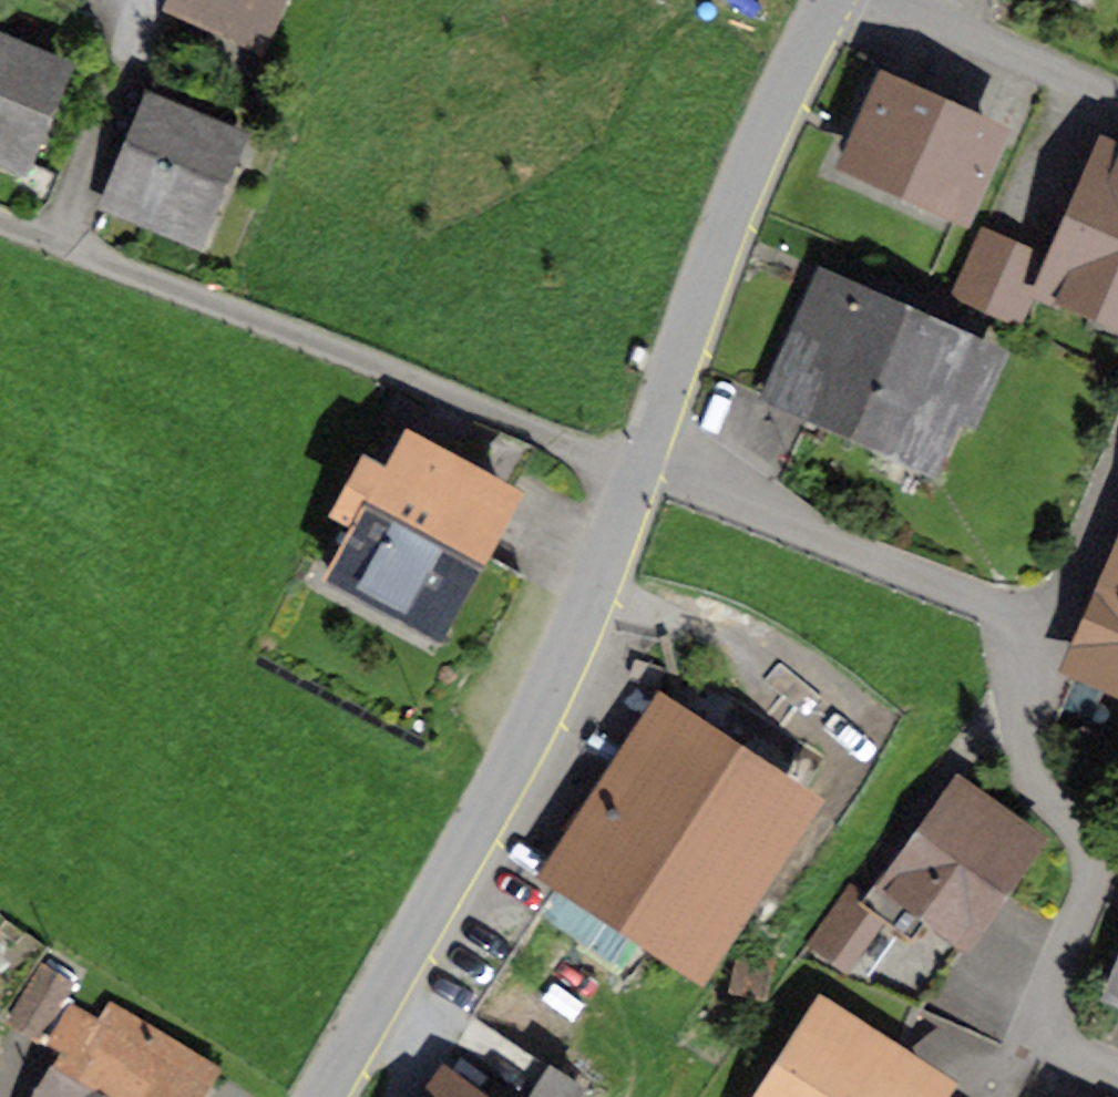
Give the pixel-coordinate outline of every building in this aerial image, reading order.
[(172,24),(265,62),(291,0),(182,0),(172,24)] [(0,42),(0,173),(25,183),(71,71),(0,42)] [(1011,144),(884,85),(843,173),(970,232),(1011,144)] [(250,143),(148,103),(103,218),(205,258),(250,143)] [(1105,149),(1042,301),(1117,332),(1117,155),(1105,149)] [(1046,265),(983,237),(957,295),(1020,324),(1046,265)] [(983,358),(827,282),(772,394),(928,470),(983,358)] [(410,438),(463,465),(474,443),(409,411),(398,433),(410,438)] [(463,465),(410,438),(389,480),(357,463),(328,520),(353,533),(323,591),(446,654),(527,498),(463,465)] [(1065,681),(1117,703),(1117,554),(1065,681)] [(822,809),(655,705),(541,886),(542,891),(466,1010),(579,1081),(653,957),(707,991),(822,809)] [(1048,849),(964,788),(888,891),(973,952),(1048,849)] [(848,880),(808,942),(866,980),(906,917),(848,880)] [(1105,1006),(1117,1011),(1117,974),(1105,1006)] [(824,1002),(763,1096),(958,1096),(963,1090),(824,1002)] [(114,1007),(102,1029),(70,1010),(43,1056),(69,1071),(53,1096),(230,1096),(240,1081),(114,1007)] [(588,1087),(550,1065),(531,1096),(582,1096),(588,1087)]
